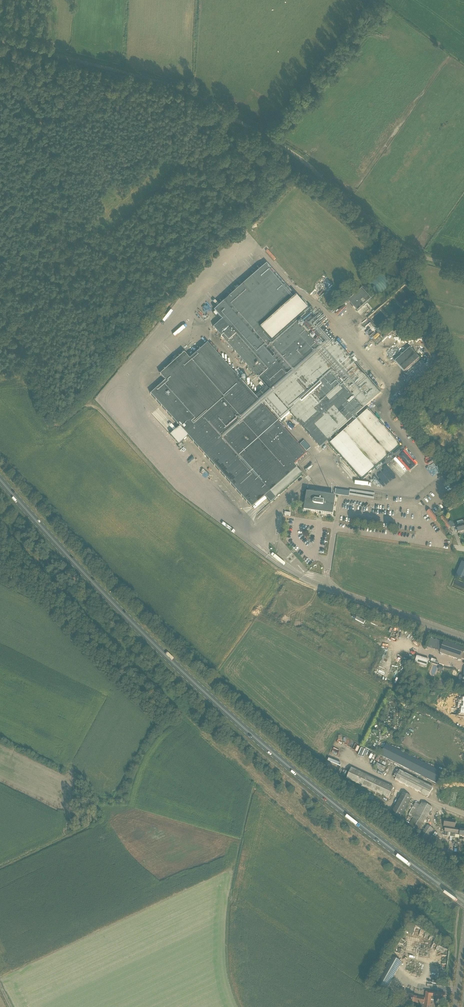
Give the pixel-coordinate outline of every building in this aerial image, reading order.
[(338,431),(345,425),(356,416),(381,393),(267,265),(215,311),(223,320),(214,328),(260,381),(266,387),(255,397),(208,344),(190,360),(185,354),(161,375),(166,381),(151,394),(181,428),(172,436),(179,445),(180,446),(182,443),(189,437),(249,505),(260,495),(267,489),(275,499),(303,475),(294,465),(306,454),(262,405),(265,403),(281,421),(289,413),(320,447),(328,440),(330,439),(335,434),(338,431)] [(365,284),(378,298),(393,285),(380,271),(365,284)] [(348,301),(357,311),(371,299),(362,289),(348,301)] [(404,372),(419,358),(415,354),(410,348),(395,362),(404,372)] [(330,439),(328,440),(331,444),(330,445),(362,480),(384,460),(389,455),(392,452),(400,445),(368,410),(359,419),(356,416),(345,425),(349,428),(341,435),(338,431),(335,434),(339,437),(333,442),(330,439)] [(378,480),(383,487),(387,484),(381,477),(378,480)] [(306,492),(304,511),(333,515),(335,497),(306,492)] [(430,510),(427,512),(434,522),(438,520),(430,510)] [(447,530),(451,527),(449,525),(442,516),(439,519),(447,530)] [(461,525),(456,526),(458,533),(463,531),(463,524),(461,525)] [(461,562),(455,577),(463,580),(463,563),(461,562)] [(462,590),(463,587),(463,588),(463,583),(455,580),(453,585),(462,590)] [(440,653),(461,660),(461,657),(463,658),(463,659),(463,651),(463,650),(463,649),(444,642),(440,653)] [(417,656),(414,664),(426,667),(428,660),(417,656)] [(435,783),(441,772),(386,745),(381,756),(435,783)] [(351,768),(346,779),(389,799),(392,791),(394,792),(396,789),(351,768)] [(428,797),(433,788),(399,772),(395,781),(428,797)] [(391,814),(399,819),(400,820),(411,801),(409,800),(410,798),(403,793),(391,814)] [(432,808),(424,803),(421,802),(420,805),(415,803),(408,816),(413,818),(407,830),(417,835),(423,823),(424,824),(432,808)] [(443,827),(445,827),(444,832),(445,832),(444,836),(458,838),(459,836),(461,836),(463,836),(463,830),(454,828),(456,821),(451,820),(450,820),(444,819),(443,827)] [(419,838),(425,842),(434,829),(428,825),(419,838)] [(401,963),(391,957),(374,986),(385,992),(401,963)] [(408,1000),(421,1003),(421,1004),(420,1006),(430,1006),(431,999),(444,1001),(445,994),(426,992),(425,998),(409,995),(408,1000)]
